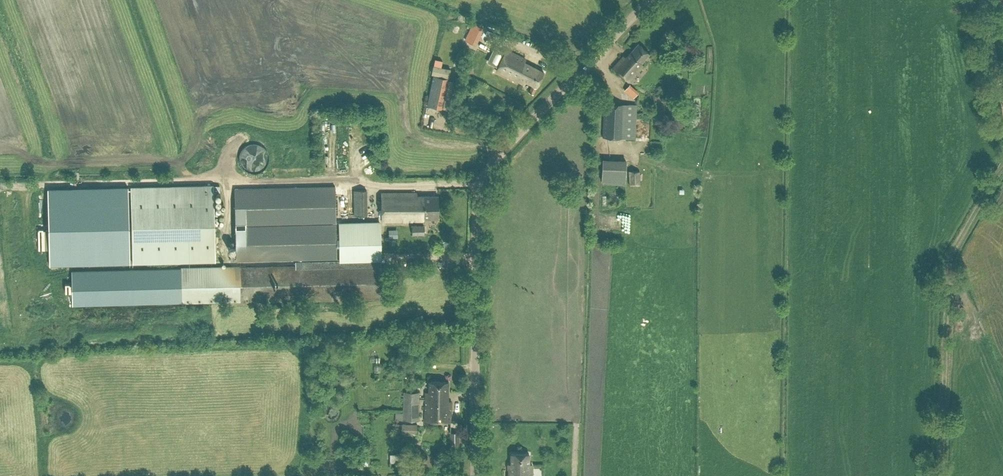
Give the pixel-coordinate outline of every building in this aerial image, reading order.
[(466,39),(476,43),(480,34),(470,29),(466,39)] [(641,63),(649,53),(638,43),(625,57),(623,55),(613,67),(628,81),(643,64),(641,63)] [(537,86),(544,71),(524,62),(525,59),(506,49),(496,70),(524,83),(526,80),(537,86)] [(635,138),(637,104),(604,102),(602,137),(635,138)] [(329,129),(328,136),(337,137),(338,130),(329,129)] [(626,159),(602,158),(601,180),(606,180),(606,183),(623,184),(623,181),(625,181),(626,159)] [(640,169),(628,170),(628,185),(640,184),(640,169)] [(236,260),(337,258),(336,184),(235,186),(236,260)] [(215,260),(213,185),(130,187),(132,263),(215,260)] [(49,265),(129,263),(127,187),(47,190),(49,265)] [(354,190),(354,214),(366,214),(366,190),(354,190)] [(424,217),(438,217),(438,195),(417,195),(417,192),(381,192),(382,220),(424,220),(424,217)] [(339,221),(339,260),(295,261),(295,266),(72,270),(72,304),(381,298),(380,259),(382,259),(381,220),(339,221)] [(424,225),(412,225),(412,234),(424,234),(424,225)] [(451,400),(448,400),(448,381),(429,381),(429,392),(425,392),(425,420),(450,421),(451,400)] [(395,419),(419,420),(419,392),(404,391),(403,412),(396,412),(395,419)] [(417,423),(402,423),(402,432),(417,432),(417,423)] [(460,431),(450,431),(450,450),(460,450),(460,431)] [(403,452),(390,452),(390,462),(404,461),(403,452)] [(508,475),(532,475),(532,463),(529,463),(529,452),(511,452),(511,463),(508,463),(508,475)]
